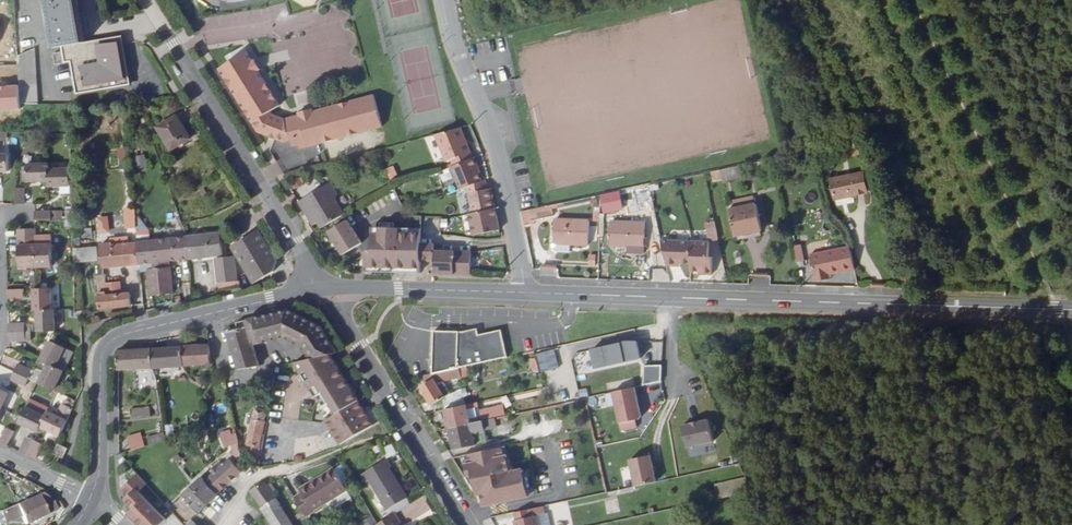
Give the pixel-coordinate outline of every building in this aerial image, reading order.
[(86,45),(78,0),(49,0),(58,51),(86,45)] [(119,40),(64,51),(66,61),(72,60),(78,92),(126,83),(125,75),(130,74),(127,60),(122,61),(119,40)] [(17,99),(35,98),(32,42),(14,43),(17,99)] [(66,61),(64,51),(55,52),(57,63),(66,61)] [(248,52),(221,70),(260,132),(286,142),(292,141),(294,147),(299,145),(301,150),(383,128),(375,97),(315,112),(314,109),(300,113),(300,116),(286,120),(275,115),(273,112),(282,106),(260,72),(263,70),(257,60),(254,62),(248,52)] [(187,127),(173,105),(155,116),(169,139),(187,127)] [(469,154),(459,130),(435,136),(446,162),(448,162),(469,154)] [(125,157),(126,148),(117,148),(117,157),(125,157)] [(848,162),(864,158),(862,149),(846,152),(848,162)] [(471,160),(469,154),(448,162),(451,168),(471,161),(471,160)] [(146,166),(144,155),(133,157),(135,168),(146,166)] [(475,171),(471,161),(451,168),(449,169),(451,175),(438,180),(445,197),(458,192),(458,193),(461,192),(475,186),(478,185),(475,177),(473,172),(475,171)] [(24,182),(45,182),(45,170),(45,164),(24,165),(24,182)] [(389,179),(397,176),(393,165),(385,169),(389,179)] [(738,167),(710,172),(712,183),(740,178),(738,167)] [(45,186),(69,186),(69,168),(45,170),(45,182),(45,186)] [(867,198),(863,179),(831,186),(835,205),(867,198)] [(475,186),(461,192),(467,219),(490,214),(485,194),(482,194),(480,184),(478,185),(475,186)] [(332,188),(305,206),(314,221),(319,229),(325,226),(329,231),(351,217),(332,188)] [(652,206),(649,192),(600,202),(600,214),(606,214),(605,209),(620,205),(622,213),(652,206)] [(385,238),(397,230),(379,202),(367,210),(385,238)] [(32,214),(49,213),(49,205),(32,206),(32,214)] [(124,210),(125,229),(135,229),(135,210),(124,210)] [(490,214),(467,219),(465,219),(470,239),(497,233),(492,213),(490,214)] [(734,245),(761,240),(755,213),(728,218),(734,245)] [(98,234),(110,234),(109,218),(98,218),(98,234)] [(713,221),(703,223),(707,240),(717,238),(713,221)] [(33,228),(33,222),(16,222),(16,231),(33,231),(33,228)] [(349,258),(367,247),(353,224),(334,236),(349,258)] [(50,228),(33,228),(33,231),(34,260),(50,259),(50,228)] [(554,228),(554,251),(571,252),(588,252),(589,229),(554,228)] [(644,260),(644,230),(610,229),(610,253),(628,253),(627,260),(644,260)] [(33,231),(16,231),(17,261),(34,260),(33,231)] [(276,262),(257,231),(232,246),(254,284),(274,271),(276,262)] [(219,234),(185,239),(187,260),(222,255),(219,234)] [(136,246),(138,268),(187,260),(185,239),(136,246)] [(109,272),(138,268),(136,246),(128,247),(127,241),(110,242),(111,255),(101,256),(102,273),(109,272)] [(367,264),(367,277),(422,279),(423,266),(424,248),(424,243),(382,242),(382,246),(376,245),(375,265),(367,264)] [(661,244),(667,273),(674,274),(673,270),(679,270),(690,271),(690,278),(697,279),(702,279),(702,284),(710,284),(711,248),(661,244)] [(794,262),(803,261),(802,244),(793,245),(794,262)] [(73,262),(98,260),(97,245),(72,246),(73,262)] [(436,249),(424,248),(423,266),(438,267),(438,280),(474,282),(474,258),(436,256),(436,249)] [(855,275),(849,250),(811,258),(817,287),(826,285),(825,281),(830,280),(855,275)] [(235,280),(234,256),(214,258),(216,282),(235,280)] [(557,265),(541,264),(540,275),(556,276),(557,265)] [(170,269),(148,271),(151,296),(173,294),(170,269)] [(96,279),(98,313),(129,311),(129,300),(120,300),(104,301),(102,279),(98,279),(96,279)] [(104,301),(120,300),(119,288),(110,288),(109,279),(102,279),(104,301)] [(37,304),(51,304),(50,281),(47,282),(35,283),(34,283),(34,304),(37,304)] [(23,291),(23,283),(7,283),(7,291),(23,291)] [(38,326),(56,326),(54,304),(51,304),(37,304),(38,326)] [(9,327),(24,327),(24,318),(8,319),(9,327)] [(287,318),(252,325),(252,329),(287,322),(321,338),(324,335),(287,318)] [(287,322),(252,329),(256,347),(287,340),(305,349),(315,364),(333,360),(339,359),(324,335),(321,338),(287,322)] [(252,325),(233,328),(234,333),(242,331),(246,348),(256,347),(252,329),(252,325)] [(31,334),(31,327),(24,327),(9,327),(9,335),(31,334)] [(465,332),(434,331),(433,373),(507,355),(502,331),(480,334),(478,329),(465,332)] [(242,331),(234,333),(222,334),(232,376),(252,371),(246,348),(242,331)] [(47,358),(62,366),(71,347),(50,336),(40,355),(47,358)] [(636,340),(584,350),(585,355),(573,357),(576,372),(640,360),(636,340)] [(203,348),(175,350),(177,370),(181,370),(206,368),(203,348)] [(535,354),(540,372),(559,367),(554,349),(535,354)] [(175,350),(112,353),(113,374),(177,370),(175,350)] [(54,381),(62,366),(47,358),(43,367),(33,362),(30,366),(16,359),(13,366),(27,373),(36,378),(52,386),(54,381)] [(529,359),(531,372),(538,371),(536,358),(529,359)] [(315,364),(298,367),(309,389),(318,385),(340,373),(333,360),(315,364)] [(661,383),(661,365),(642,365),(641,383),(661,383)] [(27,373),(13,366),(9,373),(23,381),(27,373)] [(465,370),(434,377),(436,380),(424,388),(435,404),(446,397),(449,395),(444,387),(451,385),(468,382),(465,370)] [(360,407),(340,373),(318,385),(325,396),(339,418),(360,407)] [(66,387),(54,381),(52,386),(54,387),(64,392),(66,387)] [(446,397),(449,409),(471,405),(473,404),(473,398),(477,395),(472,388),(459,397),(451,385),(444,387),(449,395),(446,397)] [(635,388),(611,391),(616,431),(636,429),(635,419),(639,419),(635,388)] [(55,432),(70,403),(60,398),(53,411),(45,406),(42,411),(37,422),(55,432)] [(19,411),(17,416),(35,426),(37,422),(42,411),(24,402),(19,411)] [(474,422),(487,419),(485,409),(483,402),(473,404),(471,405),(474,422)] [(500,417),(513,414),(511,404),(485,409),(487,419),(500,417)] [(471,405),(449,409),(452,426),(474,422),(471,405)] [(131,418),(151,416),(150,406),(130,408),(131,418)] [(375,431),(360,407),(339,418),(342,424),(356,441),(375,431)] [(500,417),(487,419),(474,422),(452,426),(456,448),(491,443),(489,428),(501,426),(500,417)] [(342,424),(339,418),(326,425),(341,448),(356,441),(342,424)] [(255,450),(258,450),(261,436),(258,435),(261,423),(249,420),(243,447),(250,449),(249,454),(255,455),(255,450)] [(0,430),(0,438),(5,440),(12,425),(4,421),(0,430)] [(710,421),(681,423),(684,456),(713,453),(710,421)] [(23,430),(15,445),(23,449),(30,434),(23,430)] [(140,432),(126,436),(130,450),(144,446),(140,432)] [(162,432),(146,437),(148,444),(164,439),(162,432)] [(30,434),(23,449),(30,453),(37,438),(30,434)] [(236,457),(232,437),(218,440),(219,448),(228,447),(230,454),(231,459),(236,457)] [(48,449),(58,454),(62,445),(53,439),(48,449)] [(392,444),(382,447),(386,458),(396,454),(392,444)] [(508,445),(467,454),(471,474),(475,474),(479,494),(489,492),(491,504),(531,496),(526,469),(513,471),(508,445)] [(650,455),(627,459),(631,486),(654,483),(650,455)] [(179,466),(173,459),(169,463),(175,469),(179,466)] [(209,474),(202,481),(215,494),(238,473),(226,459),(219,466),(216,463),(207,471),(209,474)] [(387,513),(407,501),(389,470),(393,469),(388,461),(362,476),(366,484),(369,482),(387,513)] [(292,500),(302,516),(322,504),(344,491),(332,472),(315,482),(317,485),(300,495),(301,495),(292,500)] [(134,520),(138,524),(163,524),(165,524),(139,494),(146,488),(136,477),(123,488),(129,496),(124,501),(132,509),(129,512),(134,520)] [(197,479),(190,486),(205,503),(215,494),(202,481),(197,479)] [(247,491),(260,508),(265,516),(271,524),(289,524),(264,486),(266,485),(264,480),(247,491)] [(299,492),(300,495),(317,485),(315,482),(299,492)] [(190,486),(181,494),(196,511),(205,503),(190,486)] [(55,501),(42,491),(0,509),(0,517),(1,519),(18,512),(22,521),(54,507),(52,502),(55,501)] [(344,491),(322,504),(328,513),(350,501),(344,491)] [(170,509),(184,523),(189,518),(196,511),(181,494),(169,505),(171,508),(170,509)] [(390,519),(411,507),(407,501),(387,513),(390,519)] [(541,514),(517,519),(519,524),(543,524),(541,514)]
